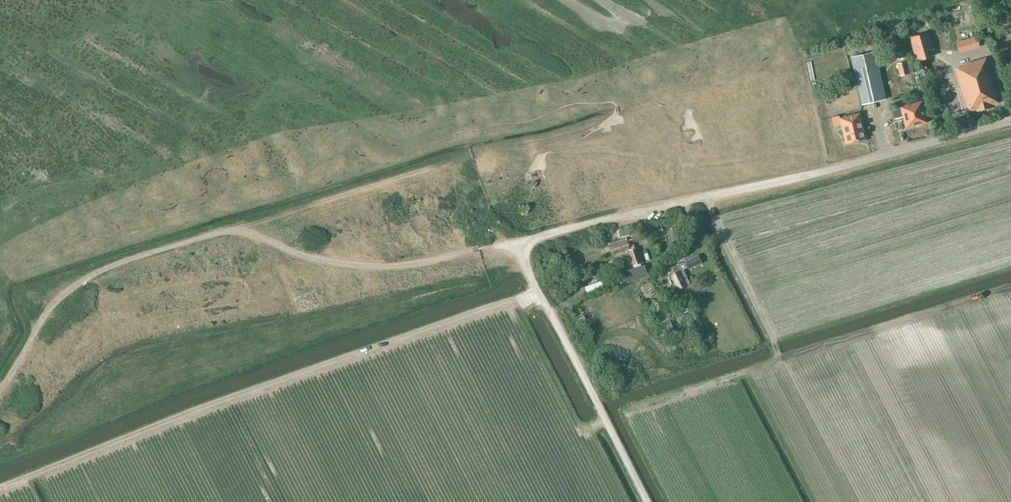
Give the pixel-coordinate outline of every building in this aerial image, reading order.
[(927,33),(911,38),(917,60),(930,56),(928,49),(931,48),(927,33)] [(862,105),(886,100),(875,52),(851,57),(862,105)] [(991,105),(999,103),(986,58),(964,65),(964,66),(955,69),(968,112),(977,110),(977,112),(986,110),(987,108),(991,107),(991,105)] [(906,62),(897,64),(900,76),(909,74),(906,62)] [(922,100),(900,106),(906,128),(927,123),(922,100)] [(860,112),(840,118),(846,144),(866,139),(860,112)] [(626,238),(609,243),(612,253),(629,248),(634,265),(634,269),(619,274),(621,280),(622,283),(625,282),(625,283),(634,280),(635,280),(635,279),(647,275),(644,266),(642,266),(641,262),(643,262),(638,247),(632,249),(632,246),(634,246),(632,239),(627,240),(626,238)] [(680,263),(668,269),(673,280),(678,290),(690,284),(688,280),(683,269),(689,267),(701,261),(699,255),(686,261),(680,264),(680,263)] [(601,280),(585,286),(587,292),(603,286),(601,280)] [(693,309),(690,303),(673,310),(676,316),(693,309)]
